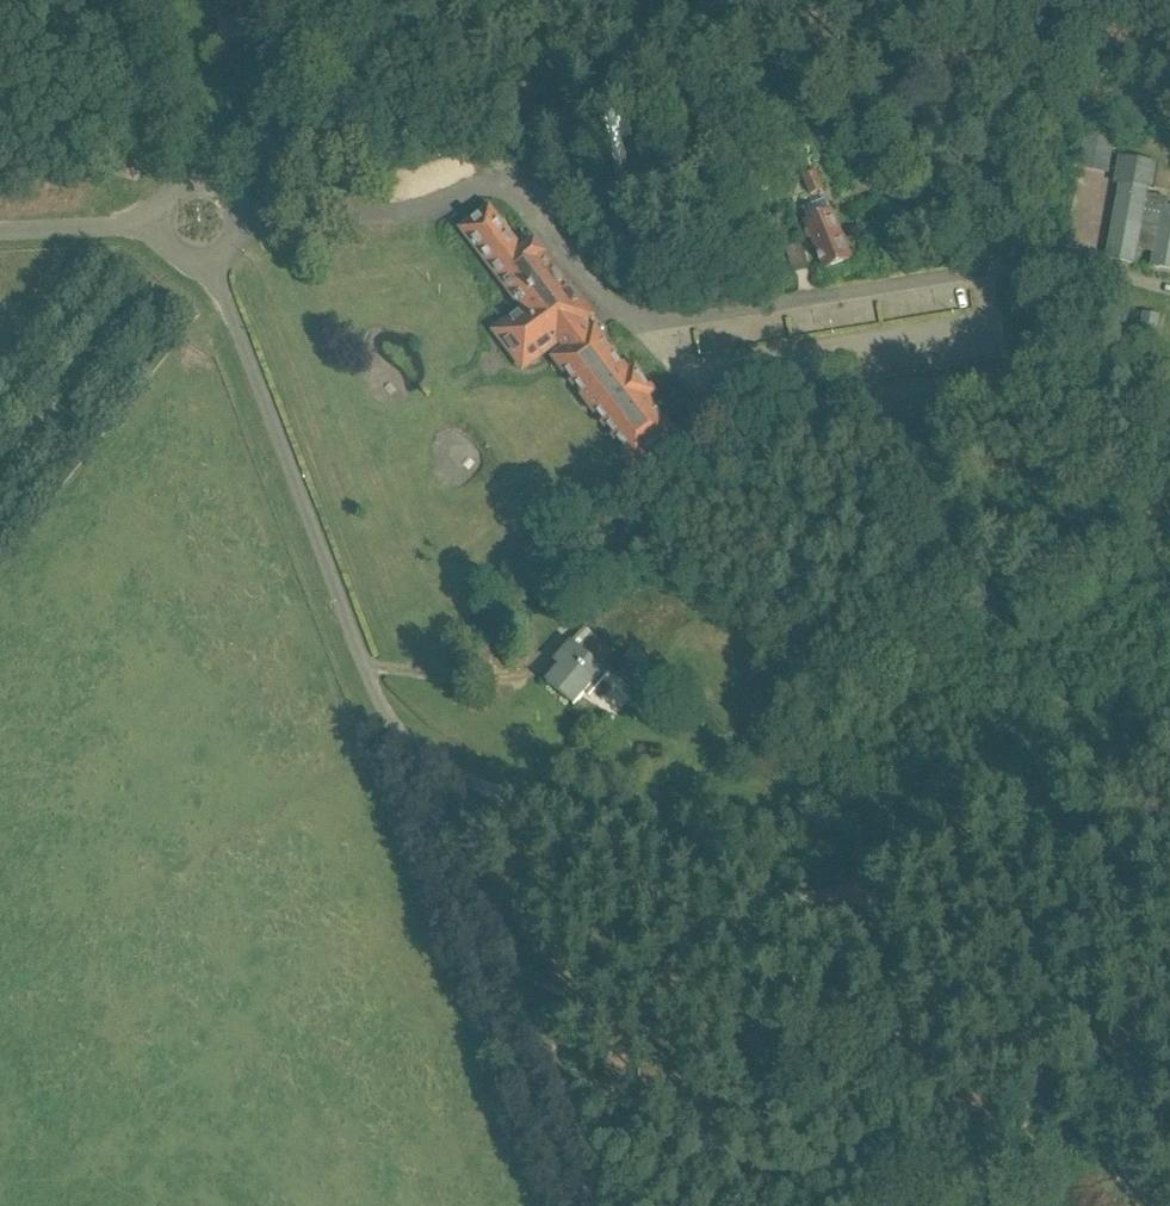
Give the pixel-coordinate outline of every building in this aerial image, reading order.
[(1116,192),(1120,193),(1108,257),(1134,262),(1137,248),(1155,251),(1153,265),(1169,268),(1169,209),(1163,207),(1163,211),(1144,208),(1146,197),(1147,198),(1149,192),(1154,193),(1158,164),(1117,157),(1113,185),(1117,187),(1116,192)] [(809,196),(823,189),(816,171),(802,178),(809,196)] [(557,360),(620,443),(626,439),(640,458),(672,433),(646,399),(652,394),(634,371),(629,375),(587,321),(590,318),(531,241),(520,250),(489,211),(463,231),(524,310),(496,332),(524,369),(562,339),(570,350),(557,360)] [(824,271),(853,258),(833,211),(803,224),(824,271)] [(1140,336),(1157,339),(1161,317),(1144,314),(1140,336)] [(560,668),(547,683),(574,706),(603,672),(601,670),(604,667),(644,693),(658,701),(669,681),(645,665),(642,671),(615,653),(614,652),(584,628),(571,645),(555,663),(560,668)]
